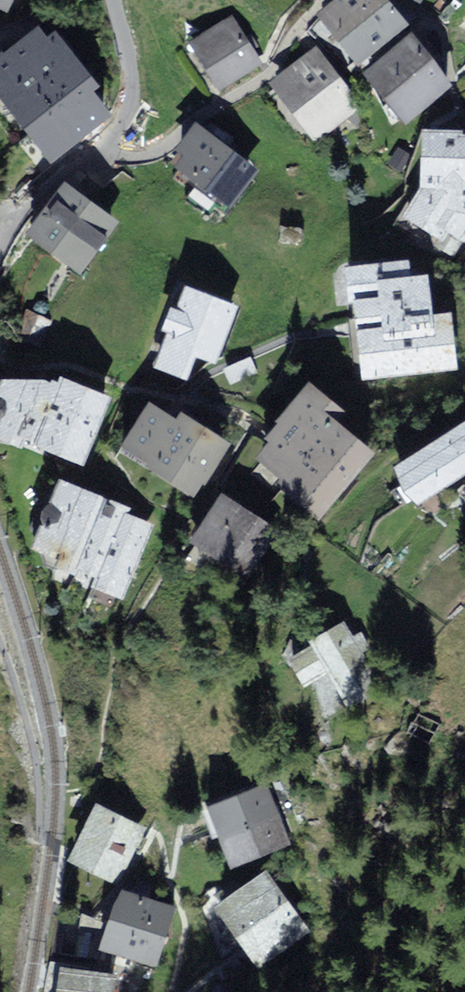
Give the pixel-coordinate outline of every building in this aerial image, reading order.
[(383,0),(334,0),(311,16),(348,69),(404,30),(383,0)] [(228,11),(183,43),(214,87),(259,56),(228,11)] [(32,164),(98,117),(30,23),(0,45),(0,120),(32,164)] [(447,91),(408,33),(356,68),(394,126),(447,91)] [(357,109),(313,45),(264,78),(308,143),(357,109)] [(257,172),(204,125),(175,158),(229,204),(257,172)] [(422,130),(422,188),(401,221),(460,256),(464,248),(464,130),(422,130)] [(32,236),(89,277),(126,225),(73,187),(32,236)] [(305,225),(276,223),(275,242),(303,244),(305,225)] [(407,262),(339,268),(354,385),(452,373),(447,316),(426,316),(422,280),(407,281),(407,262)] [(228,301),(184,286),(156,363),(181,371),(190,347),(209,354),(228,301)] [(232,363),(235,377),(257,373),(255,359),(232,363)] [(75,457),(101,395),(61,378),(12,381),(0,411),(0,427),(75,457)] [(345,415),(308,382),(262,438),(267,441),(254,459),(259,463),(253,470),(320,523),(372,455),(336,427),(345,415)] [(148,392),(113,445),(187,493),(222,440),(148,392)] [(402,459),(426,501),(464,478),(464,422),(402,459)] [(126,506),(54,476),(29,549),(42,554),(46,564),(55,567),(51,579),(87,590),(122,600),(152,522),(126,513),(126,506)] [(188,541),(245,577),(275,530),(222,494),(188,541)] [(283,663),(321,729),(359,708),(320,641),(283,663)] [(201,804),(224,863),(290,839),(267,779),(201,804)] [(96,805),(67,859),(113,880),(141,828),(96,805)] [(273,869),(211,902),(243,964),(306,931),(273,869)] [(118,889),(99,949),(157,967),(176,907),(118,889)] [(54,959),(50,991),(114,991),(117,967),(54,959)]
